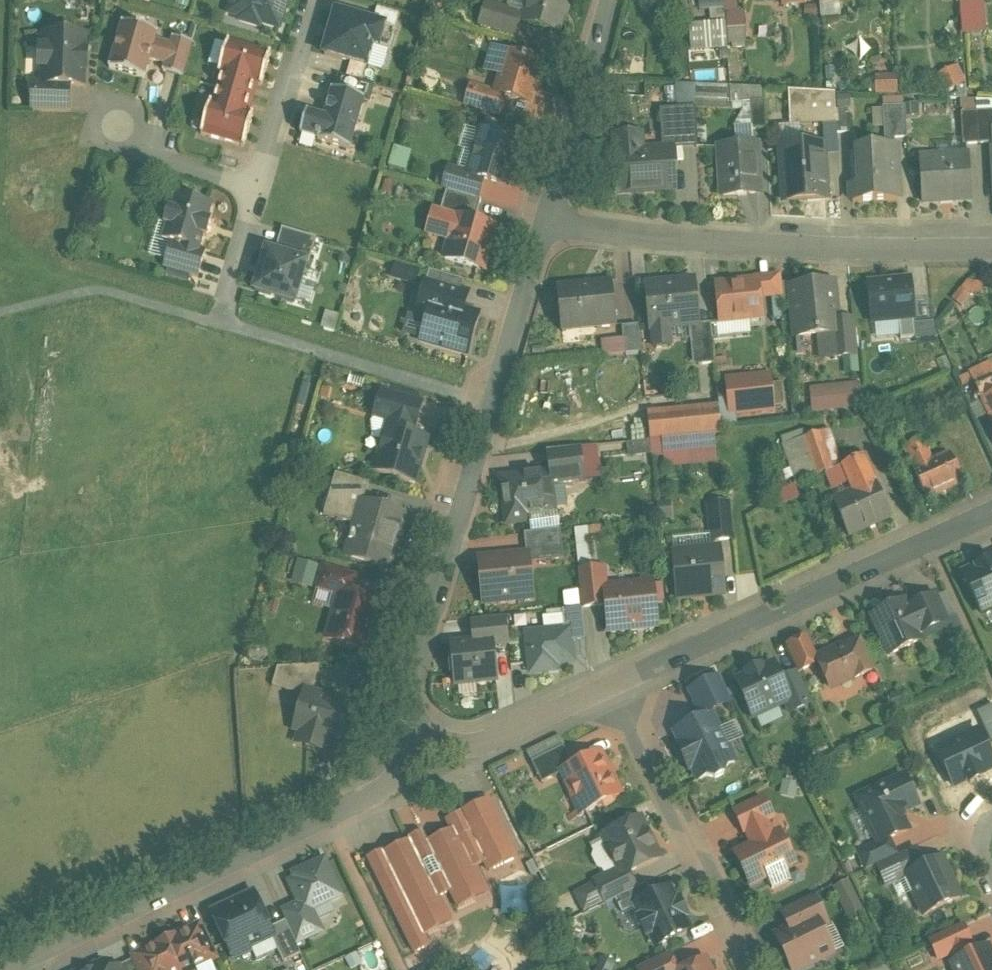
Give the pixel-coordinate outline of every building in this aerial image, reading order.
[(232,11),(243,14),(240,22),(260,27),(261,24),(280,29),(288,0),(235,0),(232,11)] [(524,23),(560,33),(567,7),(569,8),(572,0),(531,0),(524,23)] [(701,10),(725,8),(724,0),(700,0),(701,10)] [(960,1),(963,33),(982,31),(979,0),(974,0),(960,1)] [(522,15),(487,5),(480,27),(515,37),(522,15)] [(334,11),(321,57),(368,70),(374,48),(380,49),(386,26),(334,11)] [(158,34),(123,24),(110,70),(145,80),(150,61),(166,65),(172,46),(156,42),(158,34)] [(726,24),(690,27),(692,51),(720,49),(728,48),(726,24)] [(85,37),(47,36),(47,50),(42,51),(39,55),(38,63),(42,67),(46,68),(45,84),(70,85),(70,86),(83,87),(84,71),(87,71),(88,53),(84,53),(85,37)] [(193,44),(174,39),(172,46),(166,65),(164,73),(183,79),(193,44)] [(272,56),(229,43),(219,75),(223,77),(255,86),(262,88),(272,56)] [(728,48),(720,49),(721,61),(729,60),(728,48)] [(544,66),(508,55),(496,94),(496,95),(505,98),(532,106),(539,82),(542,80),(545,70),(543,67),(544,66)] [(960,66),(937,77),(946,95),(969,84),(960,66)] [(255,86),(223,77),(219,91),(251,100),(255,86)] [(45,84),(34,84),(33,112),(69,113),(70,86),(70,85),(45,84)] [(496,94),(472,87),(466,108),(500,117),(505,98),(496,95),(496,94)] [(251,100),(219,91),(215,105),(247,114),(251,100)] [(836,94),(789,91),(790,122),(837,120),(837,112),(836,94)] [(371,107),(328,94),(321,116),(304,111),(296,135),(356,154),(371,107)] [(766,102),(751,103),(753,131),(768,130),(766,102)] [(978,103),(978,114),(991,113),(991,102),(978,103)] [(215,105),(211,104),(202,136),(245,149),(254,116),(247,114),(215,105)] [(906,108),(884,109),(886,141),(908,140),(906,108)] [(696,109),(661,111),(662,120),(668,119),(669,145),(699,144),(696,109)] [(837,112),(837,120),(838,135),(850,135),(849,112),(837,112)] [(978,114),(980,146),(991,145),(991,113),(978,114)] [(978,114),(962,115),(964,147),(980,146),(978,114)] [(516,142),(483,132),(482,134),(488,136),(483,154),(477,152),(470,175),(470,177),(484,181),(509,188),(522,143),(519,142),(519,140),(517,140),(516,142)] [(642,138),(616,139),(620,196),(634,195),(634,193),(644,192),(645,194),(647,194),(646,192),(671,190),(671,192),(673,192),(671,151),(643,153),(642,138)] [(757,147),(721,149),(724,197),(739,196),(739,194),(748,193),(750,195),(753,195),(755,195),(758,193),(759,191),(760,189),(757,147)] [(825,147),(781,150),(784,201),(829,199),(825,147)] [(397,148),(391,168),(408,173),(415,153),(397,148)] [(896,148),(857,150),(857,152),(859,151),(861,186),(853,186),(854,204),(899,201),(898,184),(897,184),(895,150),(896,149),(896,148)] [(969,157),(921,160),(924,204),(972,201),(969,157)] [(470,175),(450,170),(444,191),(448,192),(479,201),(484,181),(470,177),(470,175)] [(479,201),(448,192),(441,216),(452,219),(452,218),(476,224),(482,202),(479,201)] [(214,207),(176,196),(172,211),(169,210),(165,226),(168,227),(163,241),(172,244),(201,252),(201,250),(205,237),(208,238),(212,222),(210,221),(214,207)] [(476,224),(452,218),(452,219),(446,241),(451,242),(446,260),(479,270),(481,262),(487,264),(497,231),(476,224)] [(280,232),(274,256),(304,264),(307,265),(314,241),(280,232)] [(201,252),(172,244),(165,269),(199,279),(207,252),(201,250),(201,252)] [(262,253),(250,295),(292,307),(304,264),(274,256),(262,253)] [(468,283),(434,273),(425,303),(433,304),(460,312),(468,283)] [(913,277),(868,281),(873,339),(918,335),(913,277)] [(779,278),(770,279),(772,297),(773,309),(782,308),(779,278)] [(770,279),(757,280),(757,282),(759,298),(772,297),(770,279)] [(695,281),(647,286),(652,331),(653,331),(653,326),(671,325),(671,329),(672,329),(695,327),(699,327),(699,326),(695,281)] [(757,282),(720,286),(723,324),(761,320),(759,298),(757,282)] [(613,284),(559,290),(563,334),(617,329),(613,284)] [(834,284),(792,288),(797,338),(832,335),(833,345),(858,342),(856,320),(838,322),(834,284)] [(961,291),(954,300),(962,306),(969,297),(961,291)] [(460,312),(433,304),(421,348),(471,362),(483,318),(460,312)] [(671,325),(653,326),(653,331),(652,331),(653,347),(657,350),(671,349),(673,345),(672,329),(671,329),(671,325)] [(711,325),(699,326),(699,327),(695,327),(699,367),(715,365),(711,325)] [(639,326),(623,328),(626,356),(642,354),(639,326)] [(833,345),(832,345),(834,359),(859,356),(858,342),(833,345)] [(740,382),(731,383),(734,414),(771,410),(768,385),(740,388),(740,382)] [(977,390),(991,423),(991,383),(977,390)] [(861,386),(822,390),(824,410),(863,407),(861,386)] [(418,402),(383,392),(376,417),(395,422),(390,440),(385,443),(377,471),(415,483),(427,440),(412,436),(416,423),(413,418),(418,402)] [(720,410),(660,416),(663,440),(714,435),(722,434),(720,410)] [(660,416),(648,417),(651,441),(663,440),(660,416)] [(830,430),(784,446),(797,485),(843,467),(843,466),(830,430)] [(714,435),(663,440),(665,468),(717,462),(714,435)] [(923,441),(905,449),(915,471),(933,463),(923,441)] [(582,449),(557,451),(560,486),(586,483),(582,449)] [(915,471),(914,472),(927,501),(964,484),(950,455),(933,463),(915,471)] [(843,466),(843,467),(855,493),(834,503),(849,537),(892,518),(864,457),(843,466)] [(551,474),(501,480),(507,526),(529,524),(527,516),(555,512),(551,474)] [(370,485),(337,475),(325,517),(356,526),(362,504),(364,504),(370,485)] [(798,487),(778,494),(782,505),(802,498),(798,487)] [(406,516),(364,504),(362,504),(356,526),(353,537),(350,536),(348,541),(351,542),(347,558),(390,570),(406,516)] [(729,504),(709,506),(713,542),(733,540),(729,504)] [(587,530),(576,531),(580,573),(592,572),(587,530)] [(561,531),(529,535),(531,552),(528,556),(529,565),(564,561),(561,531)] [(720,549),(674,554),(679,600),(725,595),(720,549)] [(528,556),(481,561),(485,604),(533,599),(529,565),(528,556)] [(316,591),(321,567),(301,562),(295,586),(316,591)] [(964,575),(982,615),(991,610),(991,562),(964,575)] [(359,578),(324,568),(317,591),(340,598),(342,592),(354,595),(359,578)] [(580,573),(579,573),(583,609),(607,606),(605,590),(607,589),(605,570),(592,572),(580,573)] [(607,589),(605,590),(607,606),(610,631),(658,626),(653,585),(607,589)] [(354,595),(342,592),(340,598),(328,640),(367,651),(381,603),(354,595)] [(905,602),(873,617),(891,656),(923,641),(921,635),(947,623),(935,598),(909,610),(905,602)] [(563,611),(565,631),(566,643),(572,642),(586,641),(583,609),(563,611)] [(472,624),(474,644),(493,642),(493,647),(509,645),(507,620),(472,624)] [(565,631),(527,634),(531,674),(551,672),(556,664),(573,663),(572,642),(566,643),(565,631)] [(809,637),(787,648),(798,673),(819,663),(817,658),(818,657),(809,637)] [(876,670),(863,641),(852,646),(865,675),(876,670)] [(474,644),(451,647),(453,658),(450,658),(452,674),(455,674),(456,686),(497,681),(493,647),(493,642),(474,644)] [(852,646),(843,650),(841,646),(818,657),(817,658),(819,663),(832,690),(865,675),(852,646)] [(749,677),(736,683),(753,719),(786,703),(791,701),(781,681),(774,665),(762,671),(761,668),(748,674),(749,677)] [(321,667),(279,669),(273,688),(305,698),(307,692),(314,694),(321,667)] [(812,704),(798,673),(781,681),(791,701),(786,703),(790,714),(812,704)] [(721,677),(688,693),(699,715),(731,699),(721,677)] [(314,694),(307,692),(305,698),(296,732),(310,736),(306,747),(327,753),(330,741),(340,744),(351,705),(314,694)] [(977,713),(991,744),(991,706),(977,713)] [(712,716),(676,733),(699,781),(707,777),(716,780),(724,776),(727,767),(735,763),(712,716)] [(937,749),(955,789),(991,772),(991,761),(978,730),(937,749)] [(565,748),(532,764),(543,785),(565,774),(564,773),(574,767),(565,748)] [(574,767),(564,773),(565,774),(576,797),(582,799),(588,812),(599,807),(605,808),(615,804),(617,798),(620,796),(613,782),(614,779),(609,769),(606,768),(600,755),(574,767)] [(905,778),(859,800),(880,844),(881,845),(892,840),(908,832),(902,819),(905,812),(918,806),(905,778)] [(799,785),(785,782),(783,793),(796,796),(799,785)] [(452,831),(415,849),(411,840),(385,853),(384,851),(368,859),(415,955),(431,947),(426,936),(441,929),(438,923),(449,918),(440,899),(451,893),(459,909),(476,901),(474,895),(485,889),(474,869),(485,863),(490,873),(518,859),(488,800),(447,820),(452,831)] [(764,801),(736,814),(745,834),(747,833),(767,824),(774,820),(764,801)] [(640,820),(603,838),(620,873),(623,878),(630,875),(660,860),(640,820)] [(773,837),(767,824),(747,833),(754,846),(736,855),(752,887),(768,879),(771,878),(768,872),(780,866),(783,872),(786,871),(796,866),(780,833),(773,837)] [(892,840),(881,845),(880,844),(859,854),(866,871),(883,864),(899,856),(892,840)] [(899,856),(883,864),(893,885),(904,880),(901,874),(923,864),(916,849),(899,856)] [(943,859),(907,877),(925,916),(961,899),(943,859)] [(304,877),(290,883),(300,904),(305,914),(313,910),(342,897),(325,861),(302,872),(304,877)] [(780,866),(768,872),(771,878),(768,879),(773,890),(791,881),(786,871),(783,872),(780,866)] [(630,875),(623,878),(620,873),(597,884),(607,905),(637,890),(630,875)] [(861,911),(848,884),(837,890),(850,916),(861,911)] [(637,890),(607,905),(607,906),(616,901),(623,915),(637,907),(637,906),(654,898),(648,885),(637,890)] [(654,898),(637,906),(637,907),(643,919),(640,921),(647,936),(651,934),(657,947),(690,931),(684,918),(688,916),(680,901),(677,903),(670,890),(654,898)] [(255,894),(238,902),(238,904),(231,907),(228,906),(212,914),(234,961),(253,952),(252,948),(273,938),(275,937),(271,930),(255,894)] [(814,897),(782,913),(791,931),(816,918),(821,929),(829,925),(814,897)] [(305,914),(300,904),(282,912),(286,923),(297,945),(323,933),(313,910),(305,914)] [(777,938),(793,969),(803,969),(825,960),(820,950),(829,946),(821,929),(816,918),(791,931),(777,938)] [(286,923),(271,930),(275,937),(273,938),(285,963),(302,956),(297,945),(286,923)] [(204,926),(193,931),(208,964),(219,958),(204,926)] [(963,926),(930,941),(940,962),(952,956),(955,963),(973,955),(970,948),(972,947),(963,926)] [(168,943),(181,969),(198,969),(197,969),(208,964),(193,931),(168,943)] [(143,954),(150,969),(181,969),(168,943),(143,954)] [(952,965),(955,969),(991,969),(991,955),(988,948),(973,955),(955,963),(952,965)] [(143,954),(132,959),(133,962),(137,969),(150,969),(143,954)] [(638,969),(677,969),(670,955),(638,969)] [(115,969),(137,969),(133,962),(115,969)] [(688,969),(710,969),(706,962),(688,969)]
